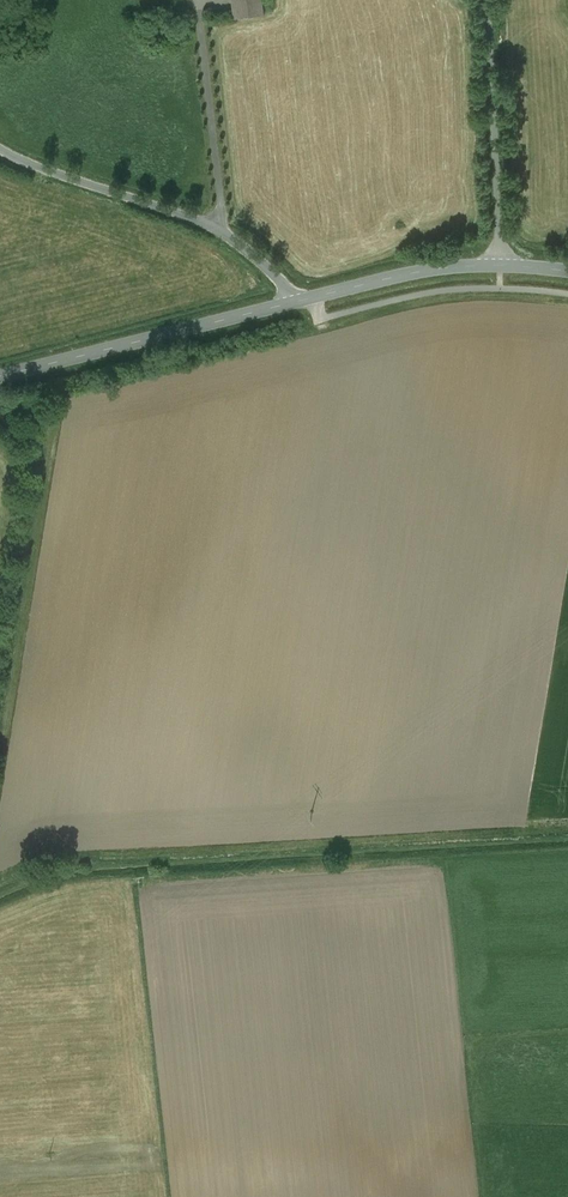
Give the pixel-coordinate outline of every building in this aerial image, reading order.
[(234,16),(264,13),(262,0),(232,0),(234,16)]
